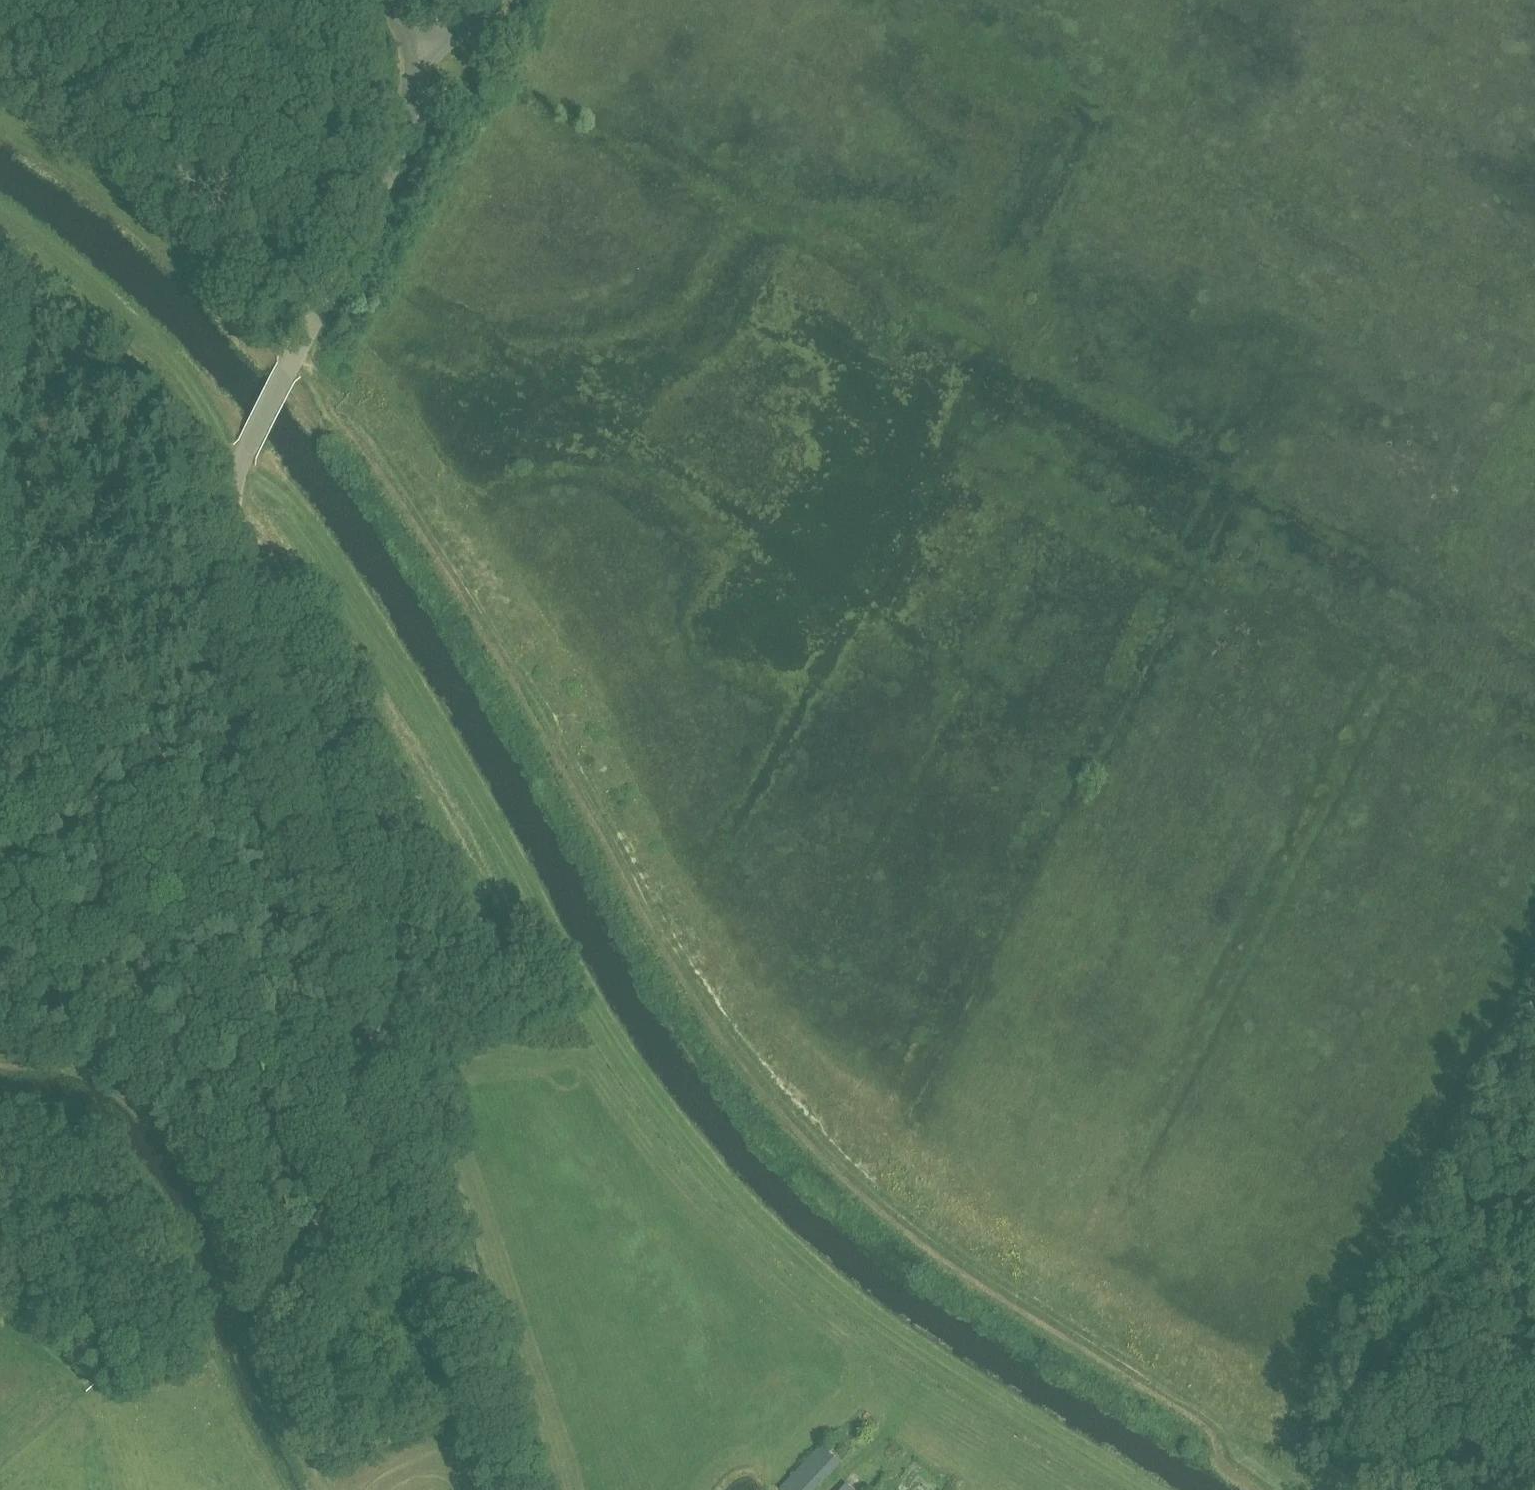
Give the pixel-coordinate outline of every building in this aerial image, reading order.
[(839,1464),(821,1446),(794,1474),(810,1489),(813,1489),(839,1464)]
